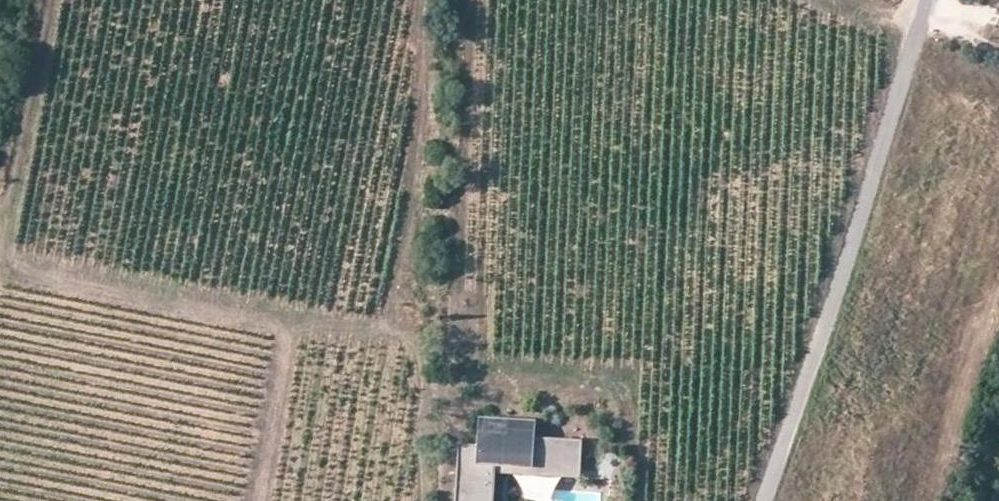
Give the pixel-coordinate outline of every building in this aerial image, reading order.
[(533,469),(535,440),(536,424),(483,421),(481,447),(461,446),(458,500),(496,500),(497,477),(498,467),(533,469)] [(533,469),(498,467),(497,477),(582,481),(582,472),(564,471),(566,442),(535,440),(533,469)] [(566,442),(564,471),(582,472),(584,443),(566,442)]
